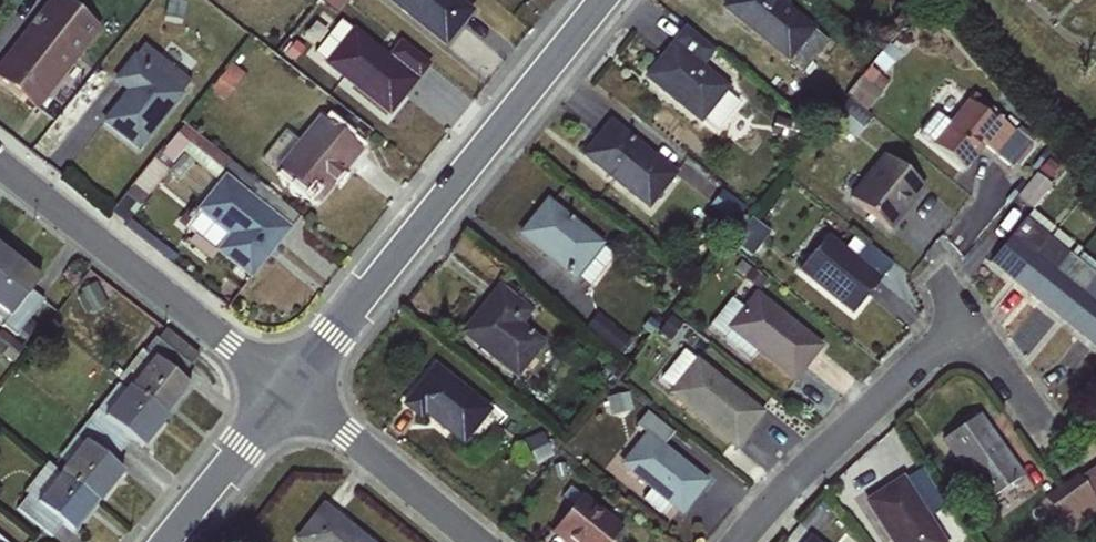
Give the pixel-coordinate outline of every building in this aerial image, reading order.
[(0,60),(0,83),(35,111),(101,28),(63,0),(47,0),(0,60)] [(444,48),(474,11),(461,0),(386,0),(444,48)] [(719,8),(788,63),(789,61),(803,71),(828,41),(779,0),(725,0),(719,8)] [(339,20),(312,53),(324,61),(322,65),(388,117),(430,62),(400,38),(386,53),(339,20)] [(699,125),(729,87),(670,41),(641,78),(699,125)] [(156,59),(140,48),(110,81),(123,91),(98,124),(137,153),(183,94),(150,67),(156,59)] [(851,90),(870,107),(896,77),(877,61),(851,90)] [(934,112),(916,134),(963,171),(983,147),(1006,165),(1026,140),(986,109),(983,112),(967,100),(948,122),(934,112)] [(319,116),(274,169),(318,205),(362,152),(319,116)] [(677,173),(608,119),(578,156),(647,210),(677,173)] [(925,188),(882,153),(846,197),(889,232),(925,188)] [(147,203),(168,164),(153,155),(131,194),(147,203)] [(1013,284),(1049,238),(1047,236),(1054,228),(1031,209),(1052,186),(1035,172),(1016,197),(1030,209),(988,265),(1013,284)] [(291,229),(223,175),(194,210),(225,235),(214,252),(216,254),(249,280),(291,229)] [(546,197),(516,235),(574,281),(576,278),(588,287),(613,256),(601,247),(604,243),(546,197)] [(827,234),(797,272),(851,315),(893,264),(867,242),(855,257),(827,234)] [(1049,238),(1013,284),(1035,302),(1072,257),(1049,238)] [(0,262),(0,354),(12,363),(24,347),(13,339),(43,300),(30,291),(39,278),(6,254),(0,262)] [(1035,302),(1061,323),(1095,281),(1095,276),(1072,257),(1035,302)] [(1061,323),(1094,348),(1095,346),(1095,281),(1061,323)] [(532,311),(497,283),(457,333),(514,381),(545,343),(523,324),(532,311)] [(730,298),(707,326),(748,360),(754,353),(793,383),(823,346),(755,291),(742,307),(730,298)] [(627,350),(634,333),(610,325),(604,341),(627,350)] [(116,381),(166,418),(190,385),(179,377),(189,364),(153,336),(141,350),(116,381)] [(665,395),(734,449),(764,411),(700,360),(681,350),(659,378),(670,387),(665,395)] [(433,363),(399,406),(418,421),(423,416),(462,447),(492,409),(433,363)] [(166,418),(116,381),(94,409),(84,422),(112,445),(120,449),(129,439),(141,449),(166,418)] [(647,411),(635,425),(642,432),(617,466),(648,491),(640,500),(659,515),(667,505),(681,516),(708,480),(664,445),(673,432),(647,411)] [(1023,476),(979,413),(938,442),(982,504),(1023,476)] [(60,473),(97,502),(121,471),(102,456),(112,445),(84,422),(73,437),(82,444),(60,473)] [(97,502),(60,473),(50,465),(15,510),(49,537),(60,525),(71,534),(97,502)] [(1089,483),(1054,500),(1066,525),(1095,510),(1095,466),(1084,473),(1089,483)] [(921,470),(904,478),(902,475),(861,501),(887,541),(944,541),(925,511),(941,502),(921,470)] [(548,533),(559,541),(611,541),(623,527),(581,493),(548,533)] [(322,502),(291,540),(294,541),(372,541),(322,502)]
